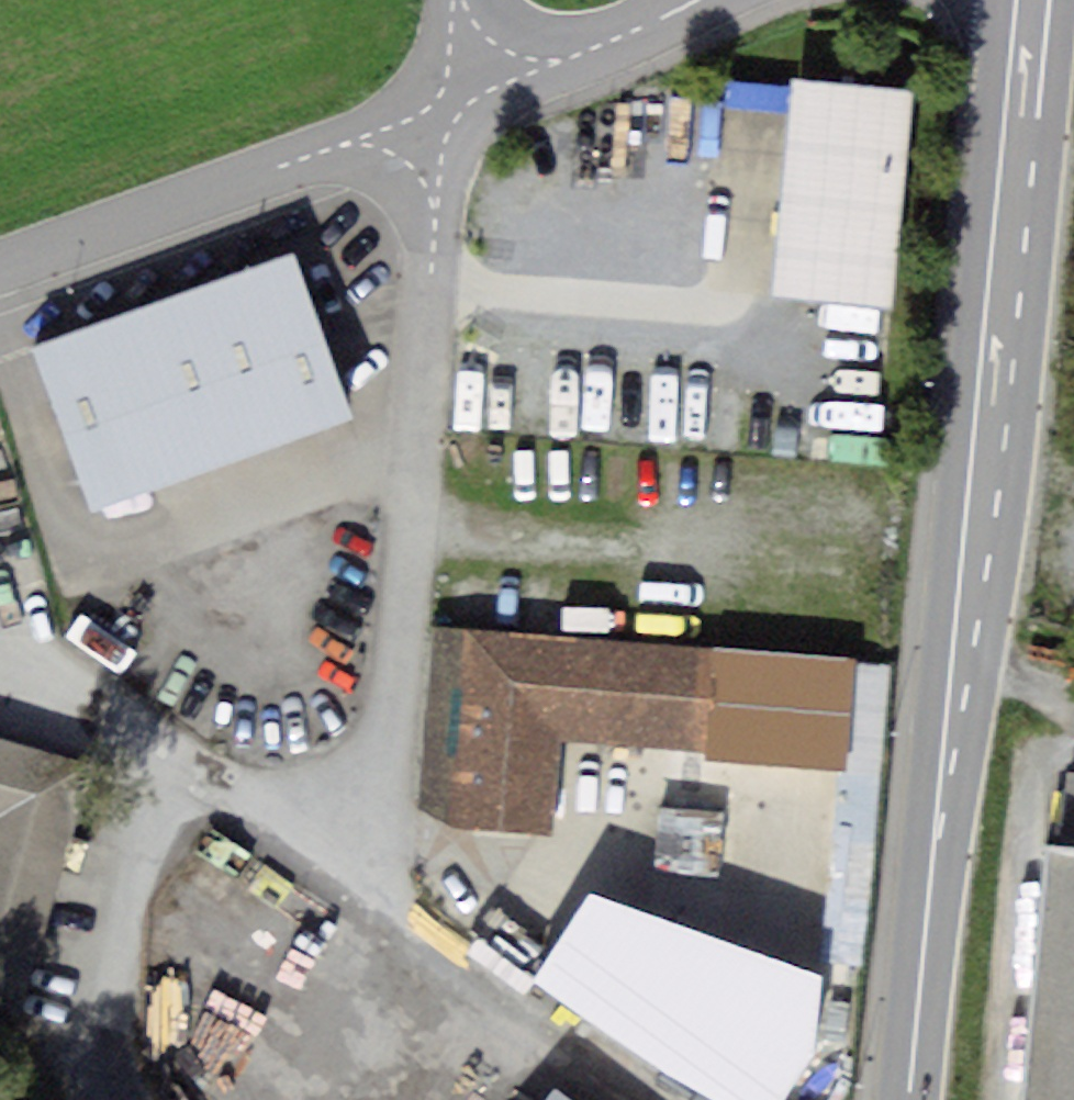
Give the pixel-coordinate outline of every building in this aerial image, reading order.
[(922,98),(803,85),(779,309),(898,321),(922,98)] [(300,266),(46,356),(103,517),(357,427),(300,266)] [(715,658),(446,645),(437,821),(452,837),(558,842),(562,755),(710,762),(715,658)] [(865,666),(715,658),(710,762),(859,769),(865,666)] [(0,746),(0,996),(15,1000),(82,770),(0,746)] [(1043,843),(1018,1099),(1073,1099),(1073,846),(1043,843)] [(542,1099),(574,1099),(554,1085),(542,1099)]
